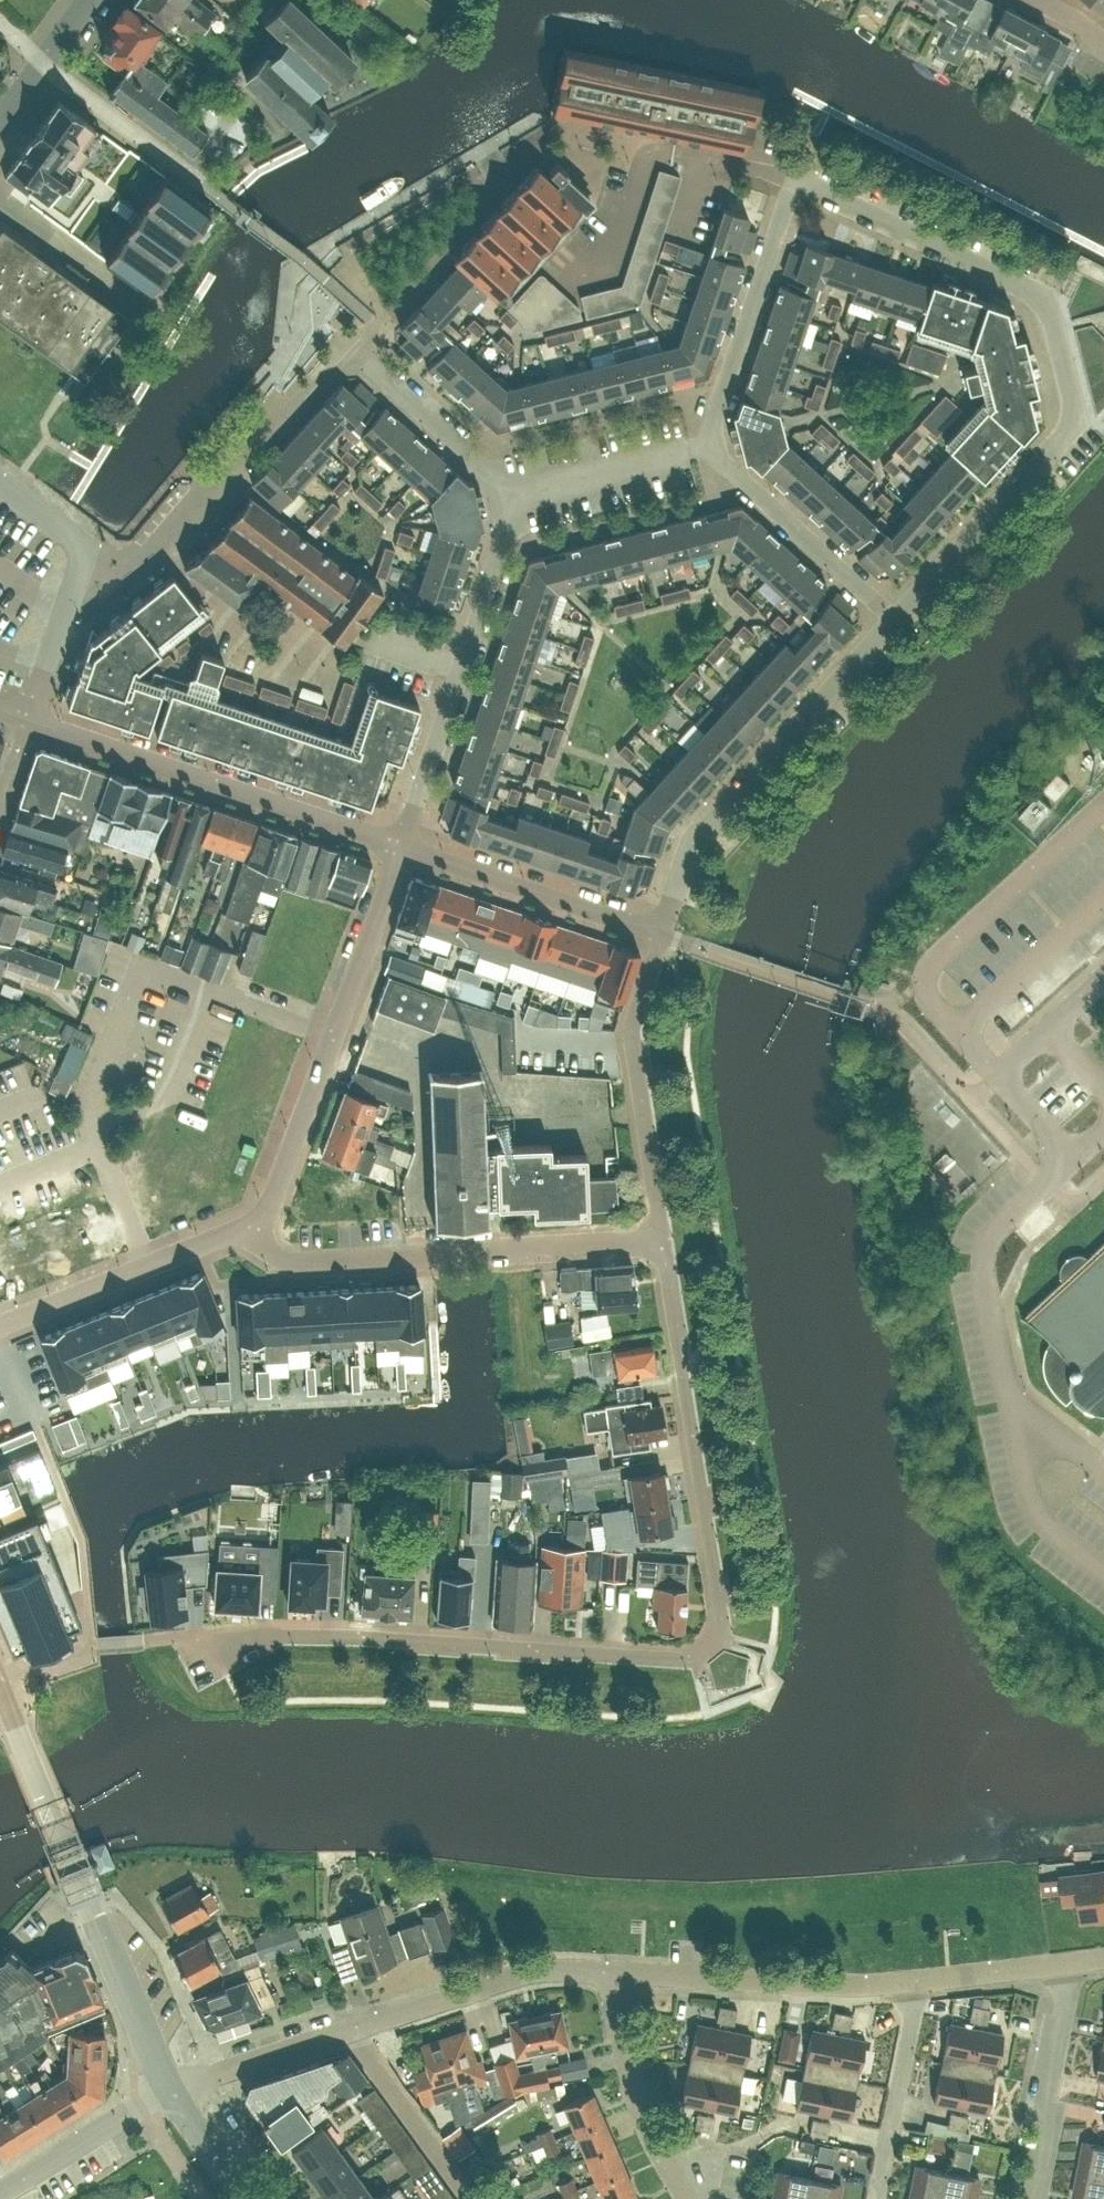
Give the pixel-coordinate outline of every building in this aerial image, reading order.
[(133,1),(165,26),(171,18),(197,37),(205,25),(173,0),(133,0),(133,1)] [(205,25),(214,13),(196,0),(173,0),(205,25)] [(267,56),(308,94),(326,74),(330,79),(351,56),(291,0),(283,0),(266,18),(285,37),(267,56)] [(927,4),(924,9),(939,16),(948,0),(919,0),(927,4)] [(939,16),(955,24),(951,32),(971,43),(991,3),(985,0),(948,0),(939,16)] [(1103,11),(1103,0),(1090,0),(1103,11)] [(1008,53),(1027,18),(1006,7),(1004,10),(991,3),(971,43),(989,53),(993,45),(1008,53)] [(157,29),(125,5),(102,37),(106,40),(101,46),(107,49),(101,57),(124,73),(111,91),(109,90),(107,93),(110,96),(111,95),(191,154),(206,133),(155,95),(165,82),(140,63),(143,59),(138,56),(157,29)] [(1027,18),(1008,53),(1023,60),(1019,68),(1039,79),(1060,40),(1046,32),(1048,29),(1027,18)] [(742,148),(762,90),(564,49),(551,109),(742,148)] [(267,56),(264,53),(243,76),(308,137),(329,114),(308,94),(267,56)] [(10,166),(3,175),(26,192),(28,189),(48,204),(48,203),(48,204),(72,172),(98,190),(68,231),(148,290),(208,207),(128,149),(106,180),(80,160),(101,132),(82,117),(82,116),(57,99),(45,116),(27,139),(28,140),(11,163),(11,162),(10,164),(9,165),(10,166)] [(544,174),(537,168),(453,260),(495,298),(579,206),(584,211),(594,200),(566,174),(567,173),(555,162),(544,174)] [(715,229),(751,241),(755,231),(743,227),(747,216),(722,208),(715,229)] [(0,215),(0,319),(83,379),(128,317),(107,302),(94,321),(76,308),(90,289),(81,283),(86,276),(66,261),(61,268),(19,238),(23,232),(0,215)] [(751,241),(715,229),(708,252),(721,257),(725,244),(748,252),(751,241)] [(678,244),(664,239),(661,248),(675,253),(678,244)] [(829,251),(805,243),(801,254),(789,250),(782,271),(806,279),(802,292),(779,284),(773,300),(771,306),(770,309),(768,315),(758,345),(756,351),(755,355),(755,354),(753,360),(743,391),(743,390),(741,396),(741,398),(740,397),(735,412),(731,413),(733,423),(736,425),(751,421),(752,419),(773,414),(774,411),(775,411),(813,297),(824,300),(830,279),(852,287),(849,297),(917,320),(916,326),(976,346),(978,356),(987,354),(999,361),(1023,354),(1025,351),(1020,333),(1011,336),(1004,306),(930,282),(929,286),(829,252),(829,251)] [(743,264),(721,257),(708,252),(707,254),(708,254),(701,275),(736,287),(738,281),(743,264)] [(484,289),(457,264),(445,277),(441,281),(423,302),(422,301),(418,306),(419,306),(417,308),(416,307),(399,326),(408,334),(399,343),(416,358),(433,340),(442,349),(426,367),(494,429),(508,426),(507,420),(520,417),(512,387),(504,389),(452,341),(459,333),(443,318),(458,301),(467,308),(484,289)] [(668,275),(658,272),(649,299),(659,302),(668,275)] [(510,305),(535,328),(583,316),(578,306),(544,275),(543,274),(542,274),(541,274),(540,274),(539,274),(538,274),(538,275),(537,275),(510,305)] [(701,275),(693,299),(728,310),(728,309),(729,309),(731,304),(730,303),(736,287),(701,275)] [(693,299),(685,322),(720,333),(725,317),(726,318),(728,312),(727,312),(728,310),(693,299)] [(841,305),(831,302),(826,316),(836,319),(841,305)] [(517,319),(505,309),(498,317),(510,327),(517,319)] [(644,321),(637,311),(628,313),(631,325),(644,321)] [(621,326),(619,316),(591,323),(593,333),(621,326)] [(484,328),(473,318),(466,325),(477,335),(484,328)] [(720,333),(685,322),(678,344),(713,356),(713,355),(715,349),(720,333)] [(575,338),(573,328),(544,335),(547,345),(575,338)] [(865,331),(855,328),(850,342),(860,345),(865,331)] [(514,344),(503,334),(496,342),(507,352),(514,344)] [(839,341),(830,338),(821,365),(830,368),(839,341)] [(899,349),(872,340),(869,350),(896,359),(899,349)] [(624,396),(647,390),(638,354),(635,343),(612,349),(615,360),(614,361),(624,396)] [(945,354),(912,343),(905,362),(938,373),(945,354)] [(712,357),(713,356),(678,344),(670,346),(678,376),(690,373),(692,379),(706,375),(710,363),(711,363),(713,357),(712,357)] [(661,348),(638,354),(647,390),(670,384),(661,348)] [(591,367),(600,402),(624,396),(614,361),(591,367)] [(990,366),(984,362),(961,368),(966,387),(989,382),(993,376),(990,366)] [(568,373),(577,408),(600,402),(591,367),(568,373)] [(741,450),(743,460),(747,459),(758,469),(759,469),(760,469),(760,470),(764,474),(765,474),(788,495),(792,500),(792,499),(795,502),(799,506),(800,506),(823,527),(823,528),(827,532),(828,532),(831,534),(830,534),(835,539),(835,538),(847,550),(864,532),(874,541),(857,559),(873,574),(882,565),(890,573),(908,554),(907,553),(978,475),(981,478),(1034,421),(1026,392),(1035,390),(1030,371),(1027,370),(1002,376),(996,387),(987,390),(990,400),(947,447),(951,450),(902,504),(911,511),(895,528),(879,513),(871,521),(802,458),(783,441),(782,441),(780,439),(758,445),(757,444),(742,447),(741,450)] [(553,414),(577,408),(568,373),(544,379),(553,414)] [(530,420),(553,414),(544,379),(521,385),(530,420)] [(374,397),(357,382),(349,391),(340,383),(323,402),(323,403),(322,404),(318,408),(299,429),(299,428),(295,433),(283,446),(279,450),(279,451),(269,462),(268,461),(256,475),(256,474),(252,479),(251,481),(279,506),(328,451),(320,444),(335,427),(347,437),(339,446),(344,450),(339,456),(350,466),(357,458),(346,448),(359,433),(429,496),(429,497),(437,529),(438,529),(416,597),(449,610),(472,542),(473,542),(478,527),(482,526),(470,480),(466,481),(454,470),(453,470),(442,460),(443,460),(438,456),(436,454),(432,450),(431,450),(407,428),(407,427),(403,423),(403,424),(401,422),(396,417),(396,418),(383,406),(367,424),(357,415),(374,397)] [(825,386),(815,383),(811,396),(807,395),(803,405),(817,410),(825,386)] [(960,408),(944,394),(920,421),(941,440),(948,433),(942,428),(960,408)] [(733,423),(741,450),(742,447),(757,444),(758,445),(780,439),(782,441),(783,441),(782,431),(761,437),(758,425),(779,419),(775,411),(774,411),(773,414),(752,419),(751,421),(736,425),(733,423)] [(782,431),(779,419),(758,425),(761,437),(782,431)] [(838,439),(820,423),(811,433),(818,439),(821,436),(832,446),(838,439)] [(921,435),(913,428),(894,449),(902,456),(921,435)] [(873,471),(853,452),(846,460),(867,478),(873,471)] [(900,467),(889,457),(882,465),(893,474),(900,467)] [(349,484),(341,477),(332,488),(340,495),(349,484)] [(381,502),(361,483),(354,491),(374,510),(381,502)] [(891,501),(881,492),(874,499),(884,509),(891,501)] [(355,576),(248,496),(209,544),(183,565),(236,606),(257,580),(278,596),(276,599),(278,601),(281,597),(308,618),(306,621),(308,623),(311,620),(343,644),(383,590),(358,572),(355,576)] [(405,506),(398,499),(388,510),(396,516),(405,506)] [(339,508),(331,501),(312,522),(320,529),(339,508)] [(748,513),(739,505),(725,508),(726,514),(714,517),(722,547),(729,545),(799,609),(792,618),(808,633),(793,650),(784,642),(653,785),(681,810),(834,643),(852,624),(843,616),(852,607),(835,592),(818,610),(809,601),(825,583),(813,572),(809,567),(808,568),(795,556),(796,555),(791,551),(791,552),(788,549),(784,545),(783,545),(760,523),(756,519),(755,519),(753,517),(753,516),(748,512),(748,513)] [(681,520),(679,520),(689,556),(713,549),(703,514),(687,518),(681,519),(681,520)] [(656,526),(665,562),(689,556),(679,520),(678,521),(677,520),(672,522),(656,526)] [(642,568),(665,562),(656,526),(641,530),(635,531),(633,532),(642,568)] [(413,536),(399,531),(396,540),(410,545),(413,536)] [(619,574),(642,568),(633,532),(631,532),(625,534),(610,538),(619,574)] [(596,579),(619,574),(610,538),(595,542),(594,541),(589,543),(587,544),(596,579)] [(572,586),(596,579),(587,544),(585,544),(579,545),(579,546),(563,550),(572,586)] [(384,546),(375,574),(385,577),(386,578),(388,578),(396,581),(401,567),(397,566),(390,564),(395,550),(392,549),(384,546)] [(543,561),(541,556),(527,559),(523,571),(521,577),(520,580),(518,586),(508,616),(506,622),(505,625),(504,625),(502,631),(503,631),(493,661),(492,661),(490,667),(491,667),(490,671),(489,671),(487,677),(488,677),(478,707),(477,707),(475,713),(476,713),(475,716),(474,716),(472,722),(473,722),(463,752),(462,752),(460,758),(461,758),(459,762),(459,761),(457,767),(452,783),(475,791),(471,804),(447,796),(440,817),(452,821),(448,832),(473,840),(473,839),(475,840),(481,842),(508,851),(507,851),(513,853),(514,853),(530,858),(530,859),(536,861),(536,860),(566,871),(572,873),(572,872),(599,881),(598,882),(604,884),(604,883),(606,884),(606,885),(631,893),(635,882),(646,885),(654,864),(630,856),(634,844),(657,852),(666,825),(675,816),(631,776),(622,773),(620,781),(640,799),(634,807),(623,839),(612,836),(606,856),(584,849),(587,839),(516,815),(513,826),(491,818),(498,797),(488,794),(556,590),(563,588),(555,558),(543,561)] [(198,608),(171,574),(95,635),(95,640),(85,648),(66,703),(146,730),(165,674),(153,670),(148,684),(132,678),(127,692),(116,689),(125,662),(124,661),(128,658),(131,661),(198,608)] [(690,596),(688,586),(660,593),(662,603),(690,596)] [(757,608),(735,588),(728,595),(750,615),(757,608)] [(644,607),(641,598),(613,606),(616,615),(644,607)] [(386,613),(385,626),(402,626),(402,614),(386,613)] [(788,623),(777,614),(770,622),(781,631),(788,623)] [(754,634),(743,624),(736,632),(747,641),(754,634)] [(732,641),(725,634),(705,656),(713,663),(732,641)] [(593,638),(584,635),(575,662),(584,665),(593,638)] [(218,658),(195,651),(188,673),(211,680),(218,658)] [(700,677),(692,669),(673,690),(681,698),(700,677)] [(254,683),(225,674),(222,682),(251,692),(254,683)] [(202,686),(173,677),(155,733),(368,804),(385,755),(399,760),(418,705),(374,690),(355,745),(359,746),(357,752),(198,698),(202,686)] [(578,683),(569,680),(559,707),(568,710),(578,683)] [(353,684),(343,681),(331,719),(341,722),(353,684)] [(290,695),(262,686),(259,695),(287,704),(290,695)] [(326,708),(297,698),(294,707),(323,716),(326,708)] [(684,714),(667,698),(640,726),(647,733),(659,721),(669,731),(684,714)] [(553,726),(544,723),(540,736),(549,739),(544,753),(555,756),(564,728),(553,724),(553,726)] [(635,754),(624,744),(617,751),(628,762),(635,754)] [(35,751),(27,775),(81,792),(90,766),(40,748),(35,751)] [(543,762),(533,759),(528,773),(538,776),(543,762)] [(27,775),(19,801),(90,823),(108,772),(90,766),(81,792),(27,775)] [(170,793),(108,772),(90,823),(87,835),(149,856),(170,793)] [(1049,789),(1063,801),(1078,784),(1063,772),(1049,789)] [(552,789),(538,785),(536,795),(549,799),(552,789)] [(519,791),(510,788),(506,800),(515,803),(519,791)] [(589,802),(562,792),(558,802),(586,811),(589,802)] [(166,866),(190,800),(174,794),(155,850),(162,853),(159,864),(166,866)] [(1040,830),(1059,812),(1045,798),(1026,815),(1040,830)] [(208,806),(190,800),(166,866),(159,888),(161,889),(165,877),(184,884),(190,866),(187,862),(191,854),(208,806)] [(19,801),(9,830),(65,847),(81,852),(87,835),(90,823),(19,801)] [(213,875),(236,815),(211,807),(199,840),(212,845),(208,857),(209,858),(204,871),(213,875)] [(255,822),(236,815),(213,875),(223,879),(233,852),(242,855),(255,822)] [(610,820),(601,818),(596,831),(606,833),(610,820)] [(258,888),(278,829),(260,823),(247,862),(242,860),(224,914),(247,922),(258,888)] [(281,886),(284,875),(282,874),(296,835),(278,829),(258,888),(278,894),(281,886)] [(65,847),(9,830),(2,853),(58,870),(65,847)] [(297,835),(284,875),(281,886),(306,895),(307,890),(322,895),(327,881),(337,849),(297,835)] [(337,849),(327,881),(335,884),(330,898),(353,906),(370,860),(337,849)] [(9,888),(12,892),(32,898),(33,895),(44,899),(46,895),(52,898),(56,888),(37,881),(0,869),(0,885),(9,888)] [(412,875),(393,932),(418,940),(422,930),(437,883),(412,875)] [(437,883),(422,930),(451,939),(467,893),(437,883)] [(26,913),(29,903),(48,910),(52,898),(46,895),(44,899),(33,895),(32,898),(12,892),(9,888),(0,885),(0,905),(26,913)] [(467,893),(451,939),(480,949),(496,903),(467,893)] [(496,903),(480,949),(510,959),(525,913),(496,903)] [(53,921),(26,913),(0,905),(0,933),(11,937),(16,923),(44,931),(43,933),(48,935),(53,921)] [(525,913),(510,959),(539,969),(555,923),(525,913)] [(555,923),(539,969),(568,979),(584,933),(555,923)] [(584,933),(568,979),(598,989),(613,943),(584,933)] [(180,966),(198,973),(209,942),(192,935),(180,966)] [(15,964),(13,970),(52,983),(59,962),(26,949),(0,940),(0,959),(15,964)] [(209,942),(198,973),(220,981),(232,951),(209,942)] [(598,989),(594,999),(619,1008),(638,951),(613,943),(598,989)] [(437,953),(433,964),(442,967),(446,956),(437,953)] [(446,975),(391,954),(384,971),(439,992),(446,975)] [(13,970),(15,964),(0,959),(0,980),(5,967),(13,970)] [(458,965),(455,976),(466,980),(470,969),(458,965)] [(470,969),(466,980),(478,984),(482,973),(470,969)] [(514,1016),(487,1008),(487,1010),(454,997),(453,1000),(387,975),(375,1006),(432,1028),(437,1015),(438,1011),(500,1030),(502,1072),(517,1072),(514,1016)] [(460,981),(454,997),(487,1010),(487,1008),(492,993),(460,981)] [(500,989),(495,1002),(508,1006),(512,993),(500,989)] [(528,1003),(522,1020),(533,1023),(539,1007),(528,1003)] [(557,1014),(556,1025),(569,1026),(570,1015),(557,1014)] [(578,1014),(577,1026),(587,1027),(588,1015),(578,1014)] [(90,1033),(67,1023),(60,1038),(70,1042),(49,1090),(62,1096),(90,1033)] [(411,1091),(352,1069),(347,1085),(412,1109),(411,1091)] [(484,1149),(481,1070),(427,1072),(433,1226),(453,1225),(453,1228),(467,1227),(467,1224),(487,1224),(486,1204),(495,1203),(495,1204),(496,1204),(496,1205),(497,1206),(498,1206),(531,1204),(531,1213),(531,1214),(532,1215),(533,1215),(585,1212),(586,1212),(587,1212),(587,1211),(587,1210),(587,1207),(616,1205),(615,1175),(587,1177),(586,1156),(585,1155),(585,1154),(584,1154),(583,1153),(550,1155),(549,1145),(549,1144),(548,1143),(547,1143),(496,1145),(495,1146),(494,1146),(493,1147),(493,1148),(484,1149)] [(336,1111),(367,1122),(372,1111),(382,1115),(386,1105),(344,1089),(336,1111)] [(336,1111),(329,1132),(389,1154),(392,1145),(374,1138),(378,1126),(367,1122),(336,1111)] [(387,1158),(389,1154),(329,1132),(320,1153),(351,1165),(352,1164),(366,1170),(370,1159),(392,1167),(394,1161),(387,1158)] [(1088,1256),(1087,1255),(1085,1254),(1084,1254),(1082,1253),(1081,1253),(1079,1253),(1077,1253),(1076,1253),(1074,1254),(1072,1254),(1071,1255),(1069,1256),(1068,1256),(1067,1257),(1065,1259),(1064,1260),(1063,1261),(1062,1263),(1062,1264),(1061,1266),(1061,1267),(1060,1269),(1060,1271),(1060,1272),(1060,1274),(1060,1275),(1061,1277),(1061,1279),(1062,1280),(1024,1315),(1021,1314),(1021,1315),(1031,1322),(1042,1329),(1051,1338),(1049,1341),(1047,1345),(1046,1348),(1045,1352),(1044,1356),(1044,1360),(1044,1364),(1044,1367),(1045,1371),(1046,1375),(1047,1379),(1048,1382),(1050,1386),(1052,1389),(1055,1392),(1057,1395),(1060,1397),(1063,1400),(1067,1402),(1074,1395),(1076,1397),(1079,1400),(1082,1403),(1085,1405),(1088,1407),(1092,1409),(1095,1410),(1099,1411),(1102,1412),(1103,1412),(1103,1241),(1088,1256)] [(633,1284),(631,1264),(559,1269),(561,1288),(594,1285),(596,1307),(635,1304),(633,1284)] [(201,1270),(179,1279),(194,1318),(203,1339),(225,1330),(201,1270)] [(179,1279),(155,1289),(171,1328),(194,1318),(179,1279)] [(419,1283),(395,1284),(398,1337),(422,1336),(419,1283)] [(395,1284),(373,1285),(376,1338),(398,1337),(395,1284)] [(373,1285),(350,1287),(353,1340),(376,1338),(373,1285)] [(350,1287),(328,1288),(331,1341),(353,1340),(350,1287)] [(328,1288),(305,1289),(308,1342),(331,1341),(328,1288)] [(155,1289),(132,1298),(148,1337),(152,1348),(175,1338),(171,1328),(155,1289)] [(305,1289),(283,1290),(286,1343),(308,1342),(305,1289)] [(260,1292),(263,1345),(264,1345),(286,1343),(283,1290),(260,1292)] [(263,1345),(260,1292),(237,1293),(240,1356),(265,1354),(264,1345),(263,1345)] [(132,1298),(109,1308),(124,1346),(148,1337),(132,1298)] [(109,1308),(85,1317),(101,1356),(124,1346),(109,1308)] [(85,1317),(40,1336),(64,1396),(110,1377),(85,1317)] [(573,1342),(568,1319),(543,1324),(547,1347),(573,1342)] [(652,1357),(650,1344),(627,1348),(624,1346),(589,1352),(592,1374),(616,1370),(617,1377),(622,1377),(624,1379),(628,1378),(629,1375),(654,1372),(654,1368),(656,1365),(655,1358),(652,1357)] [(404,1360),(395,1360),(396,1374),(405,1373),(404,1360)] [(359,1362),(350,1363),(351,1376),(360,1376),(359,1362)] [(314,1365),(305,1365),(306,1379),(315,1378),(314,1365)] [(269,1368),(255,1369),(256,1378),(269,1377),(269,1368)] [(405,1373),(396,1374),(397,1387),(406,1386),(405,1373)] [(360,1376),(351,1376),(351,1390),(361,1389),(360,1376)] [(269,1377),(256,1378),(256,1386),(270,1385),(269,1377)] [(315,1378),(306,1379),(306,1392),(316,1392),(315,1378)] [(229,1379),(215,1380),(215,1381),(216,1388),(229,1387),(229,1379)] [(215,1381),(198,1382),(204,1398),(216,1397),(216,1388),(215,1381)] [(194,1382),(185,1386),(190,1398),(198,1395),(194,1382)] [(263,1386),(256,1386),(257,1395),(270,1394),(270,1385),(263,1386)] [(146,1387),(138,1390),(143,1402),(151,1399),(146,1387)] [(229,1387),(216,1388),(216,1397),(230,1396),(229,1387)] [(649,1405),(648,1397),(602,1404),(603,1406),(582,1409),(585,1429),(606,1426),(610,1453),(649,1447),(647,1437),(664,1434),(660,1404),(649,1405)] [(119,1398),(111,1401),(115,1413),(124,1410),(119,1398)] [(143,1402),(135,1405),(140,1418),(148,1414),(143,1402)] [(124,1410),(115,1413),(120,1426),(129,1422),(124,1410)] [(76,1414),(68,1417),(71,1426),(73,1429),(81,1426),(76,1414)] [(526,1480),(566,1473),(593,1469),(590,1451),(543,1459),(541,1449),(533,1451),(527,1416),(515,1418),(526,1480)] [(68,1417),(51,1424),(55,1432),(71,1426),(68,1417)] [(71,1426),(55,1432),(58,1440),(75,1434),(73,1429),(71,1426)] [(81,1426),(73,1429),(75,1434),(78,1442),(86,1438),(81,1426)] [(32,1427),(20,1432),(23,1441),(36,1435),(32,1427)] [(20,1432),(8,1437),(11,1446),(23,1441),(20,1432)] [(75,1434),(58,1440),(61,1449),(78,1442),(75,1434)] [(0,1441),(0,1450),(11,1446),(8,1437),(0,1441)] [(38,1448),(4,1462),(4,1461),(0,1463),(0,1517),(24,1507),(22,1502),(56,1489),(38,1448)] [(565,1486),(617,1477),(615,1465),(593,1469),(566,1473),(565,1486)] [(522,1472),(499,1471),(498,1494),(521,1495),(522,1472)] [(628,1505),(666,1499),(663,1485),(668,1484),(667,1474),(662,1474),(661,1471),(623,1477),(628,1505)] [(565,1486),(566,1473),(526,1480),(528,1493),(565,1486)] [(471,1490),(470,1515),(488,1516),(489,1491),(471,1490)] [(666,1499),(628,1505),(632,1535),(671,1529),(670,1526),(675,1525),(673,1514),(668,1515),(666,1499)] [(414,1509),(411,1553),(434,1555),(437,1510),(414,1509)] [(0,1527),(0,1616),(6,1629),(20,1647),(76,1623),(74,1601),(37,1512),(0,1527)] [(337,1520),(336,1531),(351,1532),(352,1520),(337,1520)] [(625,1550),(625,1537),(601,1535),(600,1549),(625,1550)] [(214,1563),(212,1608),(250,1609),(251,1578),(266,1578),(267,1545),(248,1544),(247,1565),(214,1563)] [(291,1557),(288,1603),(312,1605),(312,1600),(323,1601),(325,1572),(341,1574),(343,1547),(316,1545),(315,1559),(291,1557)] [(558,1604),(562,1546),(541,1545),(537,1603),(546,1603),(548,1606),(555,1606),(557,1604),(558,1604)] [(583,1548),(562,1546),(558,1604),(560,1604),(561,1607),(568,1607),(570,1605),(579,1606),(583,1548)] [(623,1579),(625,1550),(600,1549),(599,1578),(623,1579)] [(157,1567),(144,1568),(148,1620),(185,1617),(182,1572),(185,1572),(184,1552),(156,1554),(157,1567)] [(475,1555),(459,1554),(458,1569),(439,1567),(436,1617),(469,1619),(472,1577),(474,1577),(475,1555)] [(534,1561),(496,1558),(491,1621),(530,1624),(534,1561)] [(687,1562),(636,1558),(634,1584),(652,1585),(651,1606),(657,1606),(656,1628),(682,1630),(687,1562)] [(412,1576),(364,1572),(363,1591),(362,1591),(362,1594),(358,1597),(357,1605),(360,1609),(360,1611),(378,1613),(393,1614),(410,1615),(412,1576)] [(1060,1877),(1063,1902),(1078,1900),(1081,1921),(1103,1918),(1103,1871),(1060,1877)] [(281,1889),(280,1880),(255,1883),(256,1892),(281,1889)] [(198,1897),(190,1883),(160,1899),(176,1929),(206,1913),(206,1912),(217,1907),(208,1891),(198,1897)] [(456,1884),(441,1890),(447,1903),(461,1897),(456,1884)] [(395,1960),(376,1903),(338,1916),(358,1973),(395,1960)] [(453,1940),(442,1906),(421,1913),(433,1947),(453,1940)] [(428,1948),(418,1920),(398,1927),(407,1956),(428,1948)] [(300,1947),(292,1923),(253,1936),(257,1950),(236,1959),(239,1966),(265,1956),(268,1958),(300,1947)] [(235,1959),(218,1928),(205,1935),(205,1934),(195,1940),(193,1938),(184,1943),(185,1945),(171,1953),(181,1971),(178,1972),(184,1982),(186,1981),(188,1984),(235,1959)] [(10,1947),(0,1957),(0,2062),(46,2031),(41,2024),(51,2018),(52,2018),(102,1998),(100,1995),(94,1981),(95,1981),(90,1970),(89,1970),(84,1957),(83,1954),(81,1953),(75,1950),(73,1950),(73,1949),(70,1951),(53,1958),(53,1957),(31,1966),(10,1947)] [(207,1979),(190,1988),(193,1996),(192,1996),(197,2005),(196,2005),(199,2011),(268,1987),(261,1973),(257,1961),(207,1979)] [(275,2001),(268,1987),(199,2011),(205,2021),(212,2024),(258,2008),(258,2007),(275,2001)] [(989,2008),(973,2005),(970,2020),(985,2023),(989,2008)] [(736,2009),(720,2006),(717,2021),(733,2024),(736,2009)] [(533,2014),(543,2061),(548,2060),(545,2048),(565,2044),(558,2012),(560,2011),(559,2009),(533,2014)] [(851,2014),(834,2011),(831,2026),(848,2029),(851,2014)] [(516,2054),(530,2051),(533,2068),(519,2071),(513,2055),(493,2062),(494,2064),(495,2066),(503,2094),(549,2084),(548,2082),(544,2066),(543,2061),(533,2014),(507,2019),(508,2022),(509,2022),(516,2054)] [(941,2062),(967,2067),(975,2028),(949,2022),(941,2062)] [(688,2062),(714,2068),(722,2028),(696,2023),(688,2062)] [(722,2028),(714,2068),(741,2073),(749,2034),(722,2028)] [(803,2068),(829,2074),(838,2034),(811,2028),(803,2068)] [(975,2028),(967,2067),(994,2073),(1002,2033),(975,2028)] [(66,2058),(102,2060),(103,2032),(68,2030),(68,2031),(65,2030),(54,2033),(54,2040),(67,2041),(66,2058)] [(443,2037),(467,2112),(480,2108),(473,2085),(485,2081),(484,2077),(478,2058),(473,2060),(472,2055),(463,2030),(443,2037)] [(838,2034),(829,2074),(856,2079),(864,2039),(838,2034)] [(469,2117),(467,2112),(443,2037),(421,2044),(429,2068),(412,2073),(423,2104),(447,2096),(455,2122),(469,2117)] [(23,2099),(41,2129),(61,2117),(35,2075),(34,2075),(28,2064),(36,2059),(30,2049),(12,2060),(32,2093),(23,2099)] [(347,2053),(346,2052),(249,2084),(245,2095),(279,2142),(310,2119),(325,2108),(324,2108),(365,2078),(347,2053)] [(544,2066),(548,2082),(561,2079),(561,2080),(588,2075),(585,2057),(558,2063),(544,2066)] [(102,2060),(66,2058),(65,2072),(61,2075),(80,2105),(81,2105),(78,2101),(100,2088),(102,2060)] [(706,2108),(714,2068),(688,2062),(679,2102),(706,2108)] [(959,2107),(967,2067),(941,2062),(932,2101),(959,2107)] [(994,2073),(967,2067),(959,2107),(986,2112),(994,2073)] [(741,2073),(714,2068),(706,2108),(733,2113),(741,2073)] [(821,2113),(829,2074),(803,2068),(794,2108),(821,2113)] [(61,2117),(80,2105),(61,2075),(52,2081),(44,2069),(35,2075),(61,2117)] [(856,2079),(829,2074),(821,2113),(848,2119),(856,2079)] [(41,2129),(23,2099),(13,2105),(0,2084),(0,2106),(21,2141),(41,2129)] [(379,2096),(373,2088),(356,2099),(363,2109),(379,2096)] [(573,2129),(602,2117),(591,2091),(562,2104),(573,2129)] [(512,2100),(509,2095),(464,2123),(471,2134),(516,2106),(518,2108),(526,2103),(522,2097),(512,2100)] [(21,2141),(0,2106),(0,2151),(2,2153),(21,2141)] [(714,2115),(683,2110),(679,2128),(693,2130),(693,2127),(711,2130),(714,2115)] [(397,2121),(391,2112),(374,2124),(381,2133),(397,2121)] [(967,2115),(950,2112),(947,2127),(964,2130),(967,2115)] [(613,2142),(602,2117),(573,2129),(584,2155),(613,2142)] [(829,2122),(811,2118),(808,2132),(826,2136),(829,2122)] [(475,2146),(460,2123),(442,2136),(457,2158),(475,2146)] [(289,2148),(308,2173),(339,2150),(320,2125),(289,2148)] [(555,2138),(550,2127),(536,2133),(538,2136),(522,2142),(526,2150),(541,2145),(541,2144),(555,2138)] [(415,2146),(409,2137),(392,2149),(399,2158),(415,2146)] [(541,2145),(545,2155),(559,2149),(555,2138),(541,2144),(541,2145)] [(813,2141),(800,2139),(799,2148),(811,2150),(813,2141)] [(973,2142),(958,2139),(956,2148),(972,2150),(973,2142)] [(1103,2172),(1103,2145),(1083,2141),(1078,2167),(1103,2172)] [(624,2168),(613,2142),(584,2155),(595,2180),(624,2168)] [(326,2198),(357,2175),(339,2150),(308,2173),(326,2198)] [(433,2171),(427,2162),(410,2174),(417,2183),(433,2171)] [(909,2191),(941,2198),(946,2171),(914,2165),(909,2191)] [(1078,2167),(1073,2194),(1097,2198),(1103,2198),(1103,2172),(1078,2167)] [(624,2168),(595,2180),(602,2198),(621,2198),(635,2193),(624,2168)] [(776,2198),(803,2198),(808,2178),(776,2171),(771,2198),(776,2198)] [(941,2198),(947,2198),(974,2198),(978,2177),(946,2171),(941,2198)] [(326,2198),(327,2198),(374,2198),(357,2175),(326,2198)] [(576,2189),(572,2177),(557,2183),(562,2194),(576,2189)] [(803,2198),(837,2198),(840,2184),(808,2178),(803,2198)] [(445,2186),(428,2198),(446,2198),(451,2195),(445,2186)] [(562,2194),(563,2198),(562,2198),(580,2198),(576,2189),(562,2194)]
